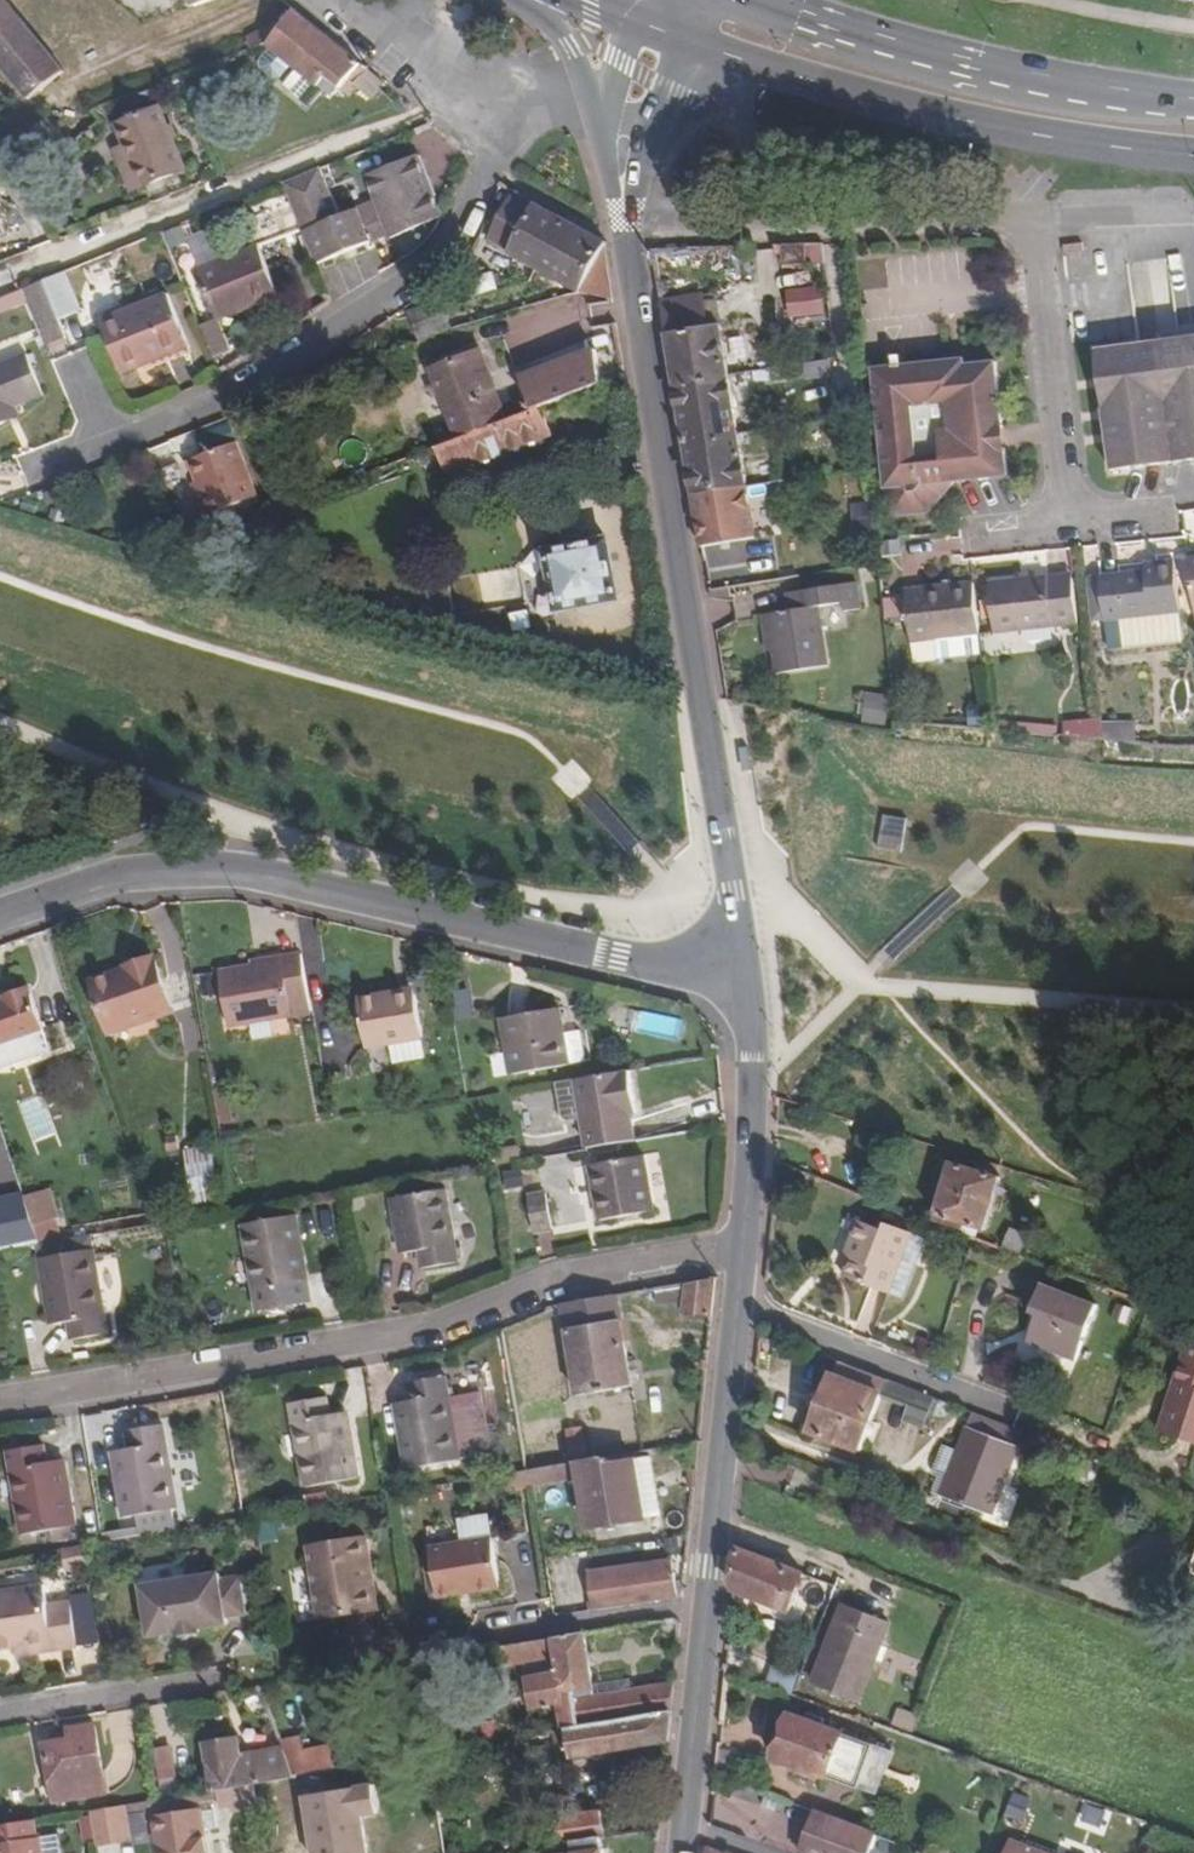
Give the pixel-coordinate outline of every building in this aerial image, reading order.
[(29,100),(34,106),(68,80),(5,0),(0,0),(0,63),(29,100)] [(270,51),(291,68),(319,91),(321,89),(333,98),(341,90),(346,93),(355,84),(370,98),(384,84),(291,10),(277,26),(273,23),(247,39),(251,49),(263,44),(270,51)] [(291,68),(270,51),(261,64),(262,71),(274,81),(283,80),(291,68)] [(113,125),(120,143),(128,161),(118,165),(129,190),(141,184),(181,168),(156,107),(113,125)] [(424,121),(411,127),(413,131),(426,126),(424,121)] [(128,161),(120,143),(111,148),(118,165),(128,161)] [(279,182),(282,187),(297,227),(311,264),(390,232),(391,236),(438,216),(412,154),(364,172),(375,197),(339,212),(316,167),(279,182)] [(297,227),(282,187),(238,206),(255,244),(297,227)] [(506,251),(576,291),(601,246),(603,242),(512,193),(487,236),(506,251)] [(192,236),(200,262),(222,256),(214,230),(192,236)] [(810,267),(809,244),(783,244),(784,268),(810,267)] [(244,302),(246,307),(276,295),(255,246),(195,270),(213,315),(244,302)] [(609,297),(601,246),(576,291),(609,297)] [(61,273),(43,281),(57,315),(75,308),(61,273)] [(66,336),(57,315),(43,281),(41,281),(20,290),(25,302),(43,346),(66,336)] [(789,317),(828,315),(827,286),(788,287),(789,317)] [(6,310),(25,302),(20,290),(1,297),(6,310)] [(677,386),(730,376),(722,323),(702,325),(697,292),(662,298),(677,386)] [(120,376),(152,363),(148,357),(186,341),(166,293),(98,322),(120,376)] [(244,302),(213,315),(216,320),(246,307),(244,302)] [(204,325),(215,357),(232,351),(221,319),(204,325)] [(148,357),(152,363),(189,347),(186,341),(148,357)] [(1177,466),(1193,464),(1193,342),(1160,346),(1177,466)] [(1177,466),(1160,346),(1098,354),(1101,375),(1111,380),(1103,396),(1113,474),(1177,466)] [(440,395),(456,439),(506,421),(479,349),(433,365),(432,364),(429,365),(436,384),(440,395)] [(522,379),(533,411),(538,409),(599,386),(597,351),(522,379)] [(11,407),(40,397),(23,356),(0,365),(0,412),(11,407)] [(995,424),(1007,423),(1000,361),(957,364),(956,357),(941,360),(955,480),(1013,474),(1010,447),(998,448),(995,424)] [(955,480),(941,360),(877,366),(893,514),(934,510),(955,480)] [(1111,380),(1101,375),(1103,396),(1111,380)] [(739,431),(730,376),(677,386),(686,439),(739,431)] [(429,398),(440,395),(436,384),(425,387),(429,398)] [(11,407),(0,412),(0,418),(3,424),(17,418),(11,407)] [(506,421),(456,439),(436,447),(446,476),(468,469),(470,475),(506,462),(503,454),(548,437),(538,409),(533,411),(506,421)] [(998,448),(1010,447),(1007,423),(995,424),(998,448)] [(747,485),(739,431),(686,439),(694,493),(747,485)] [(185,457),(193,479),(198,492),(194,494),(200,513),(210,510),(216,529),(250,516),(244,498),(252,496),(233,441),(185,457)] [(188,480),(194,494),(198,492),(193,479),(188,480)] [(756,536),(747,485),(694,493),(703,545),(756,536)] [(259,502),(263,512),(282,504),(278,496),(259,502)] [(603,542),(543,552),(554,612),(615,601),(603,542)] [(1132,628),(1192,621),(1185,568),(1169,570),(1170,577),(1157,578),(1103,586),(1109,631),(1132,628)] [(1170,577),(1169,570),(1156,572),(1157,578),(1170,577)] [(1049,587),(1074,585),(1074,578),(1048,580),(1049,587)] [(1079,629),(1074,585),(1049,587),(1048,580),(989,587),(994,637),(1079,629)] [(982,635),(975,585),(906,593),(913,643),(982,635)] [(767,624),(772,663),(775,687),(828,679),(819,620),(848,615),(845,596),(797,603),(799,619),(767,624)] [(903,602),(886,604),(889,627),(905,624),(903,602)] [(1132,628),(1135,658),(1193,652),(1193,634),(1192,621),(1132,628)] [(772,663),(767,624),(759,626),(764,664),(772,663)] [(865,723),(889,724),(891,695),(867,693),(865,723)] [(1085,735),(1086,747),(1110,748),(1108,732),(1085,735)] [(313,998),(303,951),(288,954),(289,958),(222,969),(232,1024),(300,1011),(297,1000),(313,998)] [(136,969),(99,982),(116,1030),(179,1007),(160,952),(132,961),(136,969)] [(136,969),(132,961),(95,972),(99,982),(136,969)] [(0,1000),(0,1041),(45,1025),(31,982),(5,992),(7,998),(0,1000)] [(389,990),(366,994),(376,1044),(433,1034),(424,990),(390,996),(389,990)] [(564,1004),(515,1013),(526,1071),(575,1062),(564,1004)] [(583,1113),(581,1113),(587,1149),(634,1140),(630,1113),(637,1112),(631,1069),(578,1078),(583,1113)] [(583,1113),(578,1078),(557,1082),(561,1107),(569,1115),(581,1113),(583,1113)] [(43,1094),(18,1102),(33,1143),(57,1134),(43,1094)] [(210,1144),(185,1148),(196,1204),(221,1200),(210,1144)] [(645,1154),(591,1162),(600,1217),(654,1210),(645,1154)] [(987,1230),(1003,1175),(952,1161),(935,1219),(977,1236),(978,1236),(980,1229),(987,1230)] [(445,1189),(390,1197),(401,1252),(419,1249),(422,1268),(456,1261),(445,1189)] [(44,1242),(25,1190),(0,1202),(0,1250),(40,1243),(44,1242)] [(549,1190),(531,1193),(535,1229),(554,1226),(549,1190)] [(882,1292),(911,1227),(890,1219),(887,1226),(859,1213),(847,1240),(853,1242),(839,1273),(882,1292)] [(296,1239),(302,1238),(299,1215),(245,1224),(258,1307),(295,1302),(291,1282),(302,1280),(296,1239)] [(1027,1255),(1034,1236),(1016,1229),(1009,1247),(1027,1255)] [(53,1281),(59,1324),(71,1321),(74,1340),(111,1334),(95,1233),(44,1242),(40,1243),(47,1282),(53,1281)] [(309,1279),(302,1238),(296,1239),(302,1280),(309,1279)] [(712,1316),(715,1278),(689,1282),(684,1312),(712,1316)] [(54,1324),(59,1324),(53,1281),(47,1282),(54,1324)] [(1026,1342),(1074,1363),(1098,1305),(1042,1282),(1031,1305),(1040,1309),(1026,1342)] [(678,1297),(675,1284),(657,1288),(659,1301),(678,1297)] [(633,1388),(619,1295),(564,1305),(578,1396),(633,1388)] [(1192,1337),(1185,1357),(1193,1360),(1193,1338),(1192,1337)] [(1185,1357),(1177,1380),(1186,1382),(1169,1431),(1193,1439),(1193,1360),(1185,1357)] [(857,1453),(877,1400),(884,1381),(836,1362),(830,1378),(828,1377),(805,1432),(857,1453)] [(404,1445),(399,1446),(403,1471),(458,1461),(443,1378),(406,1384),(409,1401),(397,1403),(404,1445)] [(1186,1382),(1177,1380),(1161,1427),(1169,1431),(1186,1382)] [(903,1410),(911,1390),(884,1381),(877,1400),(903,1410)] [(911,1390),(903,1410),(899,1422),(916,1428),(930,1398),(911,1390)] [(344,1455),(337,1415),(327,1416),(324,1397),(289,1403),(301,1487),(354,1478),(350,1455),(344,1455)] [(404,1445),(397,1403),(392,1405),(399,1446),(404,1445)] [(344,1455),(350,1455),(343,1414),(337,1415),(344,1455)] [(986,1514),(1018,1434),(970,1416),(957,1448),(943,1443),(933,1469),(947,1474),(939,1495),(986,1514)] [(124,1494),(117,1494),(121,1518),(174,1510),(160,1427),(126,1432),(129,1449),(117,1451),(124,1494)] [(61,1506),(54,1463),(42,1464),(38,1446),(4,1452),(19,1537),(46,1532),(48,1545),(72,1540),(69,1529),(72,1528),(68,1504),(61,1506)] [(124,1494),(117,1451),(111,1453),(117,1494),(124,1494)] [(605,1466),(634,1461),(634,1454),(604,1459),(605,1466)] [(605,1466),(604,1459),(578,1463),(581,1479),(589,1529),(644,1521),(634,1461),(605,1466)] [(61,1506),(68,1504),(60,1462),(54,1463),(61,1506)] [(581,1479),(578,1463),(564,1466),(530,1471),(533,1487),(581,1479)] [(554,1515),(562,1535),(580,1527),(572,1508),(554,1515)] [(368,1559),(374,1558),(371,1534),(314,1545),(325,1617),(376,1609),(368,1559)] [(460,1589),(501,1582),(493,1539),(432,1548),(440,1599),(461,1595),(460,1589)] [(90,1566),(87,1546),(63,1550),(66,1570),(90,1566)] [(739,1549),(734,1588),(792,1610),(805,1573),(739,1549)] [(382,1609),(374,1558),(368,1559),(376,1609),(382,1609)] [(680,1596),(674,1560),(589,1574),(595,1609),(596,1611),(680,1596)] [(221,1575),(143,1588),(151,1638),(178,1634),(179,1639),(205,1635),(204,1629),(230,1625),(228,1618),(247,1614),(241,1577),(222,1581),(221,1575)] [(460,1589),(461,1595),(502,1588),(501,1582),(460,1589)] [(25,1656),(78,1647),(72,1602),(47,1607),(43,1586),(0,1593),(0,1651),(15,1648),(24,1647),(25,1656)] [(887,1623),(841,1606),(809,1685),(855,1704),(887,1623)] [(503,1668),(515,1666),(557,1659),(558,1671),(528,1677),(532,1706),(556,1702),(560,1729),(670,1711),(673,1681),(595,1696),(584,1633),(499,1647),(503,1668)] [(17,1658),(25,1656),(24,1647),(15,1648),(17,1658)] [(517,1678),(528,1677),(558,1671),(557,1659),(515,1666),(517,1678)] [(670,1711),(560,1729),(551,1731),(556,1760),(668,1741),(670,1711)] [(844,1735),(793,1716),(776,1759),(829,1778),(844,1735)] [(69,1738),(46,1743),(55,1802),(106,1793),(95,1725),(68,1730),(69,1738)] [(284,1747),(296,1775),(336,1768),(332,1746),(304,1751),(300,1735),(281,1739),(284,1747)] [(296,1775),(284,1747),(243,1754),(240,1742),(237,1740),(206,1746),(213,1789),(217,1788),(252,1783),(296,1775)] [(158,1750),(167,1775),(180,1770),(171,1745),(158,1750)] [(252,1783),(217,1788),(219,1802),(231,1800),(232,1810),(256,1806),(252,1783)] [(1007,1815),(1024,1821),(1031,1800),(1014,1795),(1007,1815)] [(126,1841),(119,1805),(88,1811),(95,1847),(126,1841)] [(153,1816),(160,1852),(209,1852),(201,1808),(153,1816)] [(558,1846),(603,1839),(605,1839),(601,1811),(554,1818),(558,1846)] [(880,1838),(819,1815),(803,1852),(875,1852),(880,1838)] [(38,1838),(35,1837),(32,1820),(0,1826),(0,1852),(41,1852),(38,1838)] [(603,1839),(558,1846),(547,1848),(548,1852),(605,1852),(603,1839)] [(1025,1846),(1011,1840),(1007,1852),(1022,1852),(1025,1846)]
